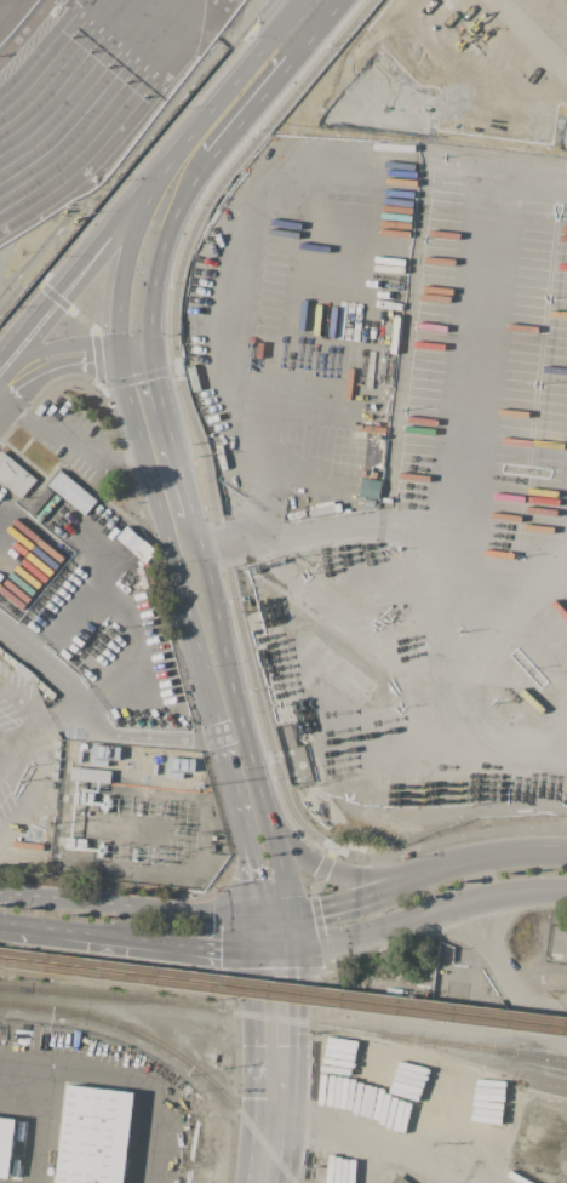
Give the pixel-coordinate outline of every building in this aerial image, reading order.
[(21,499),(0,482),(0,451),(1,450),(36,480),(21,499)] [(62,472),(155,548),(132,576),(39,499),(62,472)] [(110,783),(70,779),(71,766),(111,770),(110,783)] [(65,838),(87,840),(86,851),(64,850),(65,838)] [(134,1093),(67,1085),(55,1182),(124,1182),(134,1093)] [(10,1178),(0,1177),(0,1118),(17,1120),(10,1178)] [(397,1175),(409,1182),(391,1182),(397,1175)]
